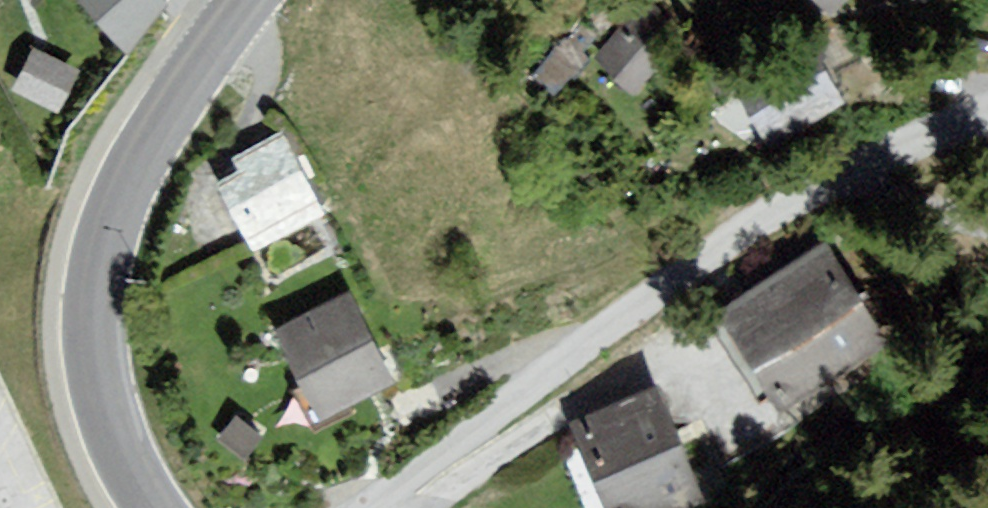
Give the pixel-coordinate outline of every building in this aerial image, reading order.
[(126,53),(166,4),(163,0),(82,0),(126,53)] [(832,11),(844,0),(822,0),(832,11)] [(640,6),(597,55),(639,92),(682,43),(640,6)] [(735,87),(768,143),(846,99),(814,42),(735,87)] [(32,49),(14,86),(59,108),(77,71),(32,49)] [(216,182),(255,252),(326,213),(282,133),(233,161),(238,170),(216,182)] [(730,316),(800,416),(901,345),(830,245),(730,316)] [(277,327),(323,416),(396,378),(350,289),(277,327)] [(570,424),(600,507),(697,507),(710,503),(669,389),(570,424)]
